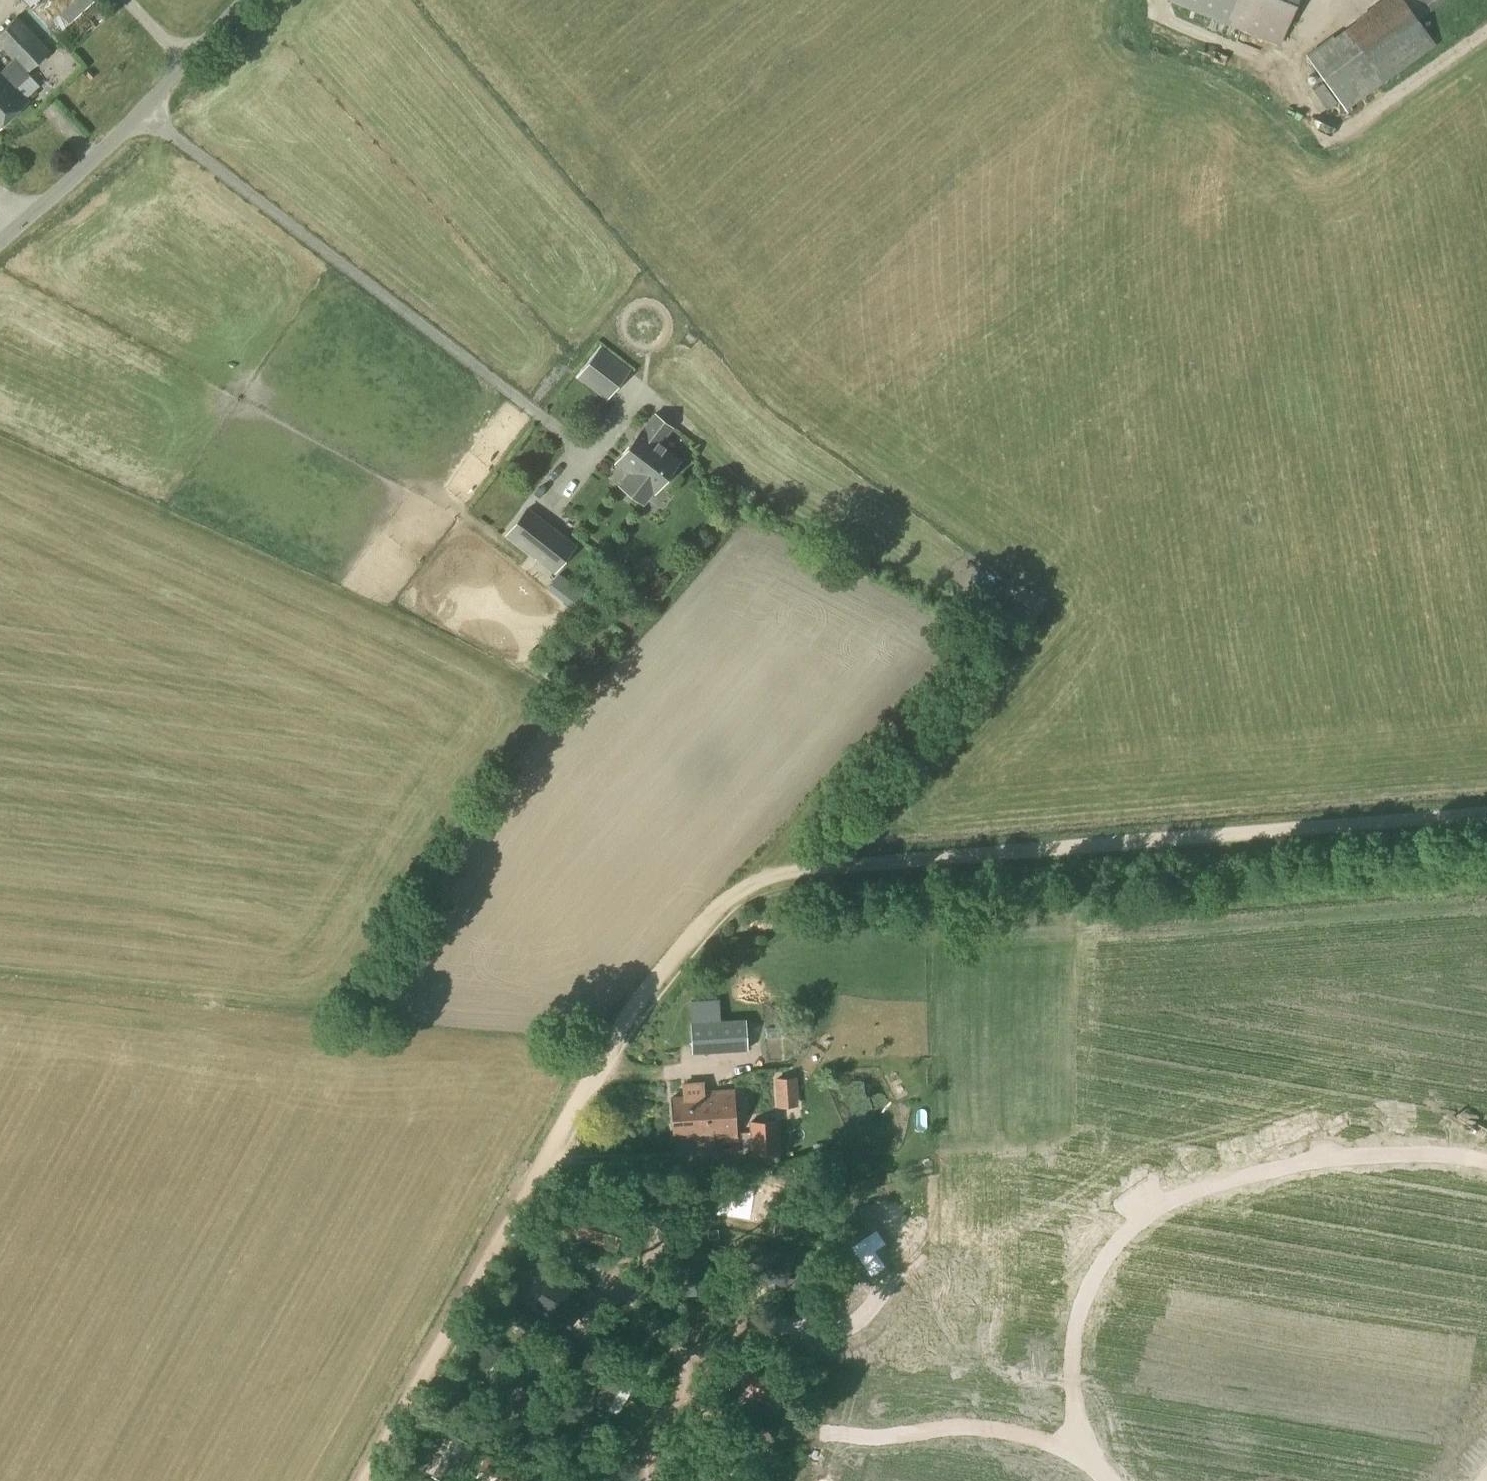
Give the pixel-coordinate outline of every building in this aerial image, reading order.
[(44,0),(22,0),(33,11),(44,0)] [(115,11),(104,0),(76,0),(47,27),(71,52),(115,11)] [(1298,0),(1171,0),(1279,44),(1298,0)] [(1422,55),(1436,45),(1417,21),(1444,0),(1384,0),(1381,2),(1308,59),(1345,110),(1422,55)] [(13,85),(26,73),(26,74),(27,73),(50,52),(17,16),(0,32),(0,45),(14,60),(1,71),(0,70),(0,127),(28,101),(26,98),(13,85)] [(606,401),(630,370),(601,347),(577,379),(606,401)] [(617,463),(627,471),(617,485),(644,506),(645,505),(679,461),(659,445),(672,429),(654,415),(641,431),(617,463)] [(505,536),(524,551),(554,574),(576,545),(527,507),(505,536)] [(704,1000),(691,1001),(692,1019),(705,1018),(704,1000)] [(692,1053),(747,1050),(745,1020),(690,1023),(692,1053)] [(727,1063),(731,1077),(755,1070),(751,1055),(727,1063)] [(783,1078),(784,1108),(805,1106),(803,1077),(783,1078)] [(735,1137),(732,1091),(705,1093),(704,1081),(682,1082),(683,1097),(671,1098),(673,1137),(697,1136),(698,1139),(735,1137)] [(752,1154),(779,1152),(776,1121),(750,1123),(752,1154)] [(838,1189),(851,1188),(846,1155),(834,1157),(838,1189)] [(776,1181),(744,1193),(754,1221),(786,1209),(776,1181)] [(615,1252),(623,1221),(584,1211),(577,1237),(602,1243),(601,1248),(615,1252)] [(654,1250),(655,1294),(681,1293),(680,1249),(654,1250)] [(799,1266),(746,1263),(745,1288),(797,1291),(799,1266)] [(548,1283),(534,1309),(563,1326),(577,1299),(548,1283)] [(700,1300),(718,1292),(714,1283),(696,1290),(700,1300)] [(760,1313),(756,1328),(801,1339),(805,1325),(760,1313)] [(525,1330),(516,1345),(552,1368),(561,1354),(525,1330)] [(497,1365),(489,1380),(528,1401),(536,1386),(497,1365)] [(785,1385),(738,1365),(729,1387),(775,1407),(785,1385)] [(615,1372),(595,1406),(617,1419),(637,1385),(615,1372)] [(493,1386),(480,1413),(510,1427),(523,1401),(493,1386)] [(453,1430),(431,1471),(446,1479),(467,1438),(453,1430)] [(462,1475),(473,1480),(500,1480),(509,1465),(478,1448),(462,1475)]
